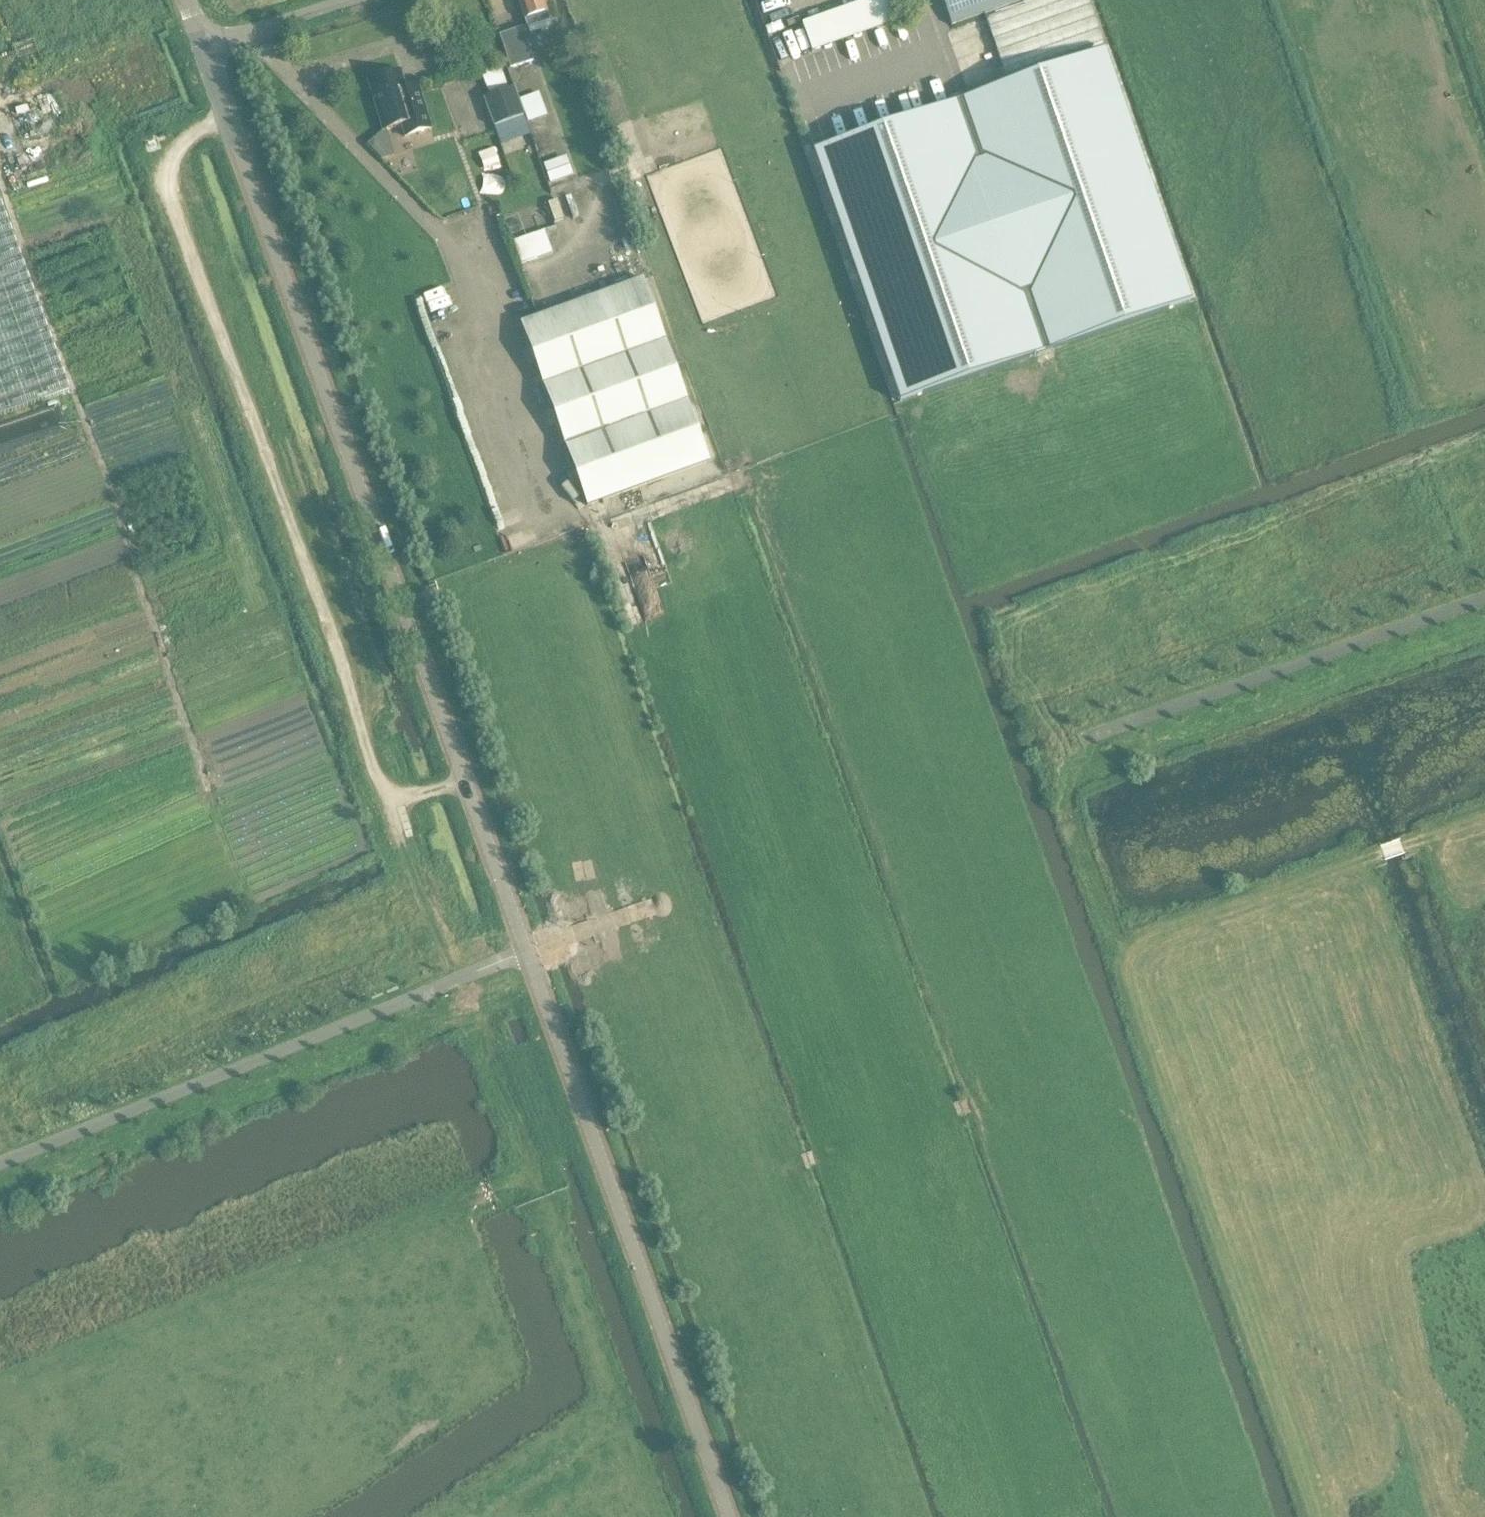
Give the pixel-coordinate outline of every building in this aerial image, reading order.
[(527,27),(549,20),(543,0),(519,0),(527,27)] [(802,25),(812,53),(903,21),(895,0),(872,0),(802,25)] [(951,25),(983,14),(1006,77),(1102,43),(1088,0),(942,0),(951,25)] [(510,69),(533,61),(522,28),(499,35),(510,69)] [(1104,51),(813,152),(900,402),(1190,302),(1104,51)] [(402,126),(405,137),(432,129),(419,86),(405,90),(400,72),(369,81),(384,131),(402,126)] [(513,88),(484,99),(494,127),(523,116),(513,88)] [(547,116),(539,93),(522,99),(530,122),(547,116)] [(566,158),(544,166),(550,183),(572,175),(566,158)] [(70,390),(0,201),(0,416),(70,390)] [(519,268),(553,255),(544,231),(510,243),(519,268)] [(644,280),(522,324),(588,506),(710,461),(644,280)]
